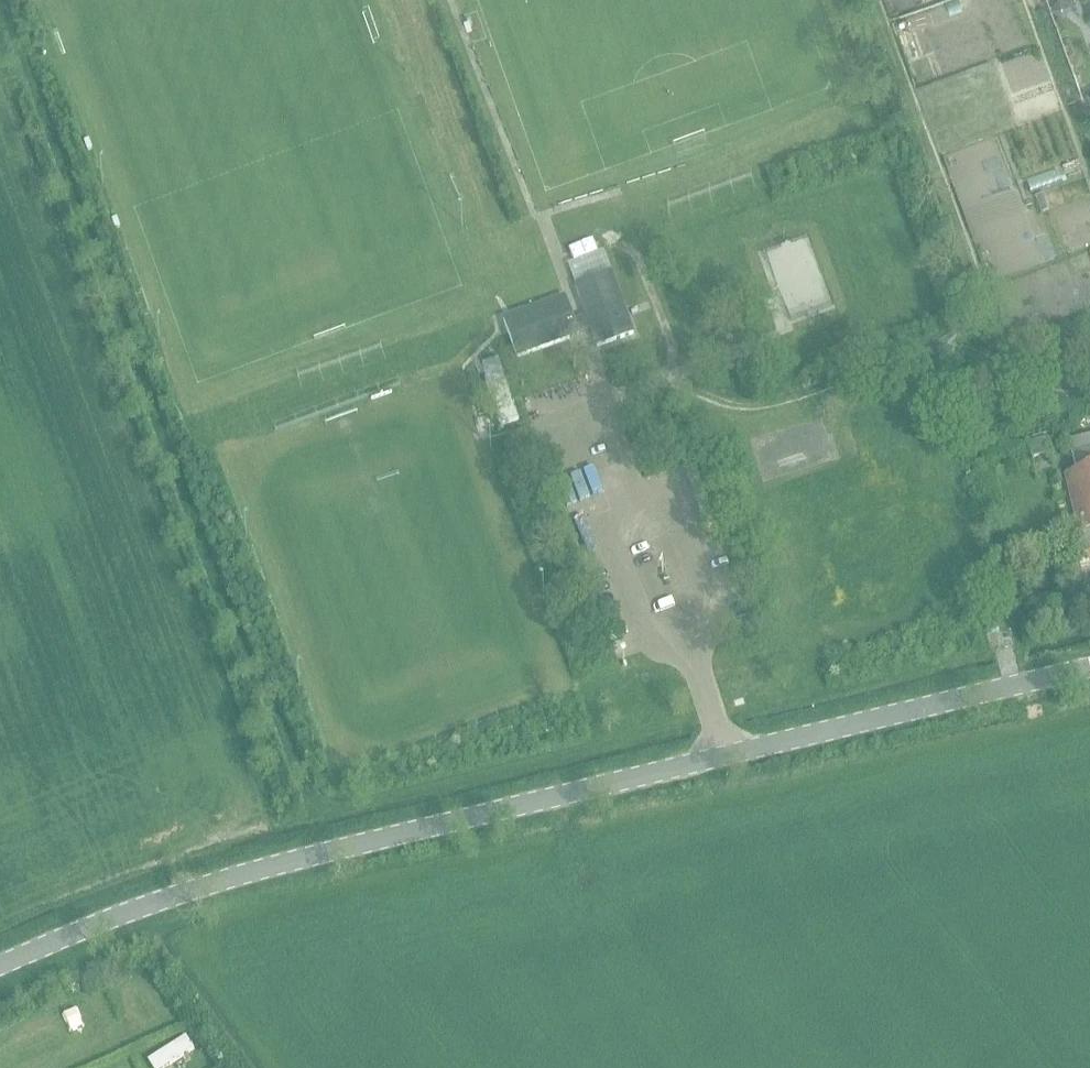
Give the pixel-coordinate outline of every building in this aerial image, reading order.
[(603,252),(567,265),(574,284),(597,346),(598,346),(632,333),(610,271),(609,268),(603,252)] [(504,319),(504,320),(508,331),(517,357),(568,338),(572,336),(578,334),(565,298),(504,319)] [(1068,436),(1076,469),(1065,471),(1079,528),(1073,529),(1079,556),(1089,554),(1089,431),(1068,436)] [(1028,439),(1032,454),(1051,449),(1048,434),(1028,439)] [(577,457),(586,482),(607,475),(598,449),(577,457)] [(50,999),(55,1008),(73,1000),(69,991),(50,999)] [(193,1010),(172,1020),(181,1037),(201,1026),(193,1010)]
